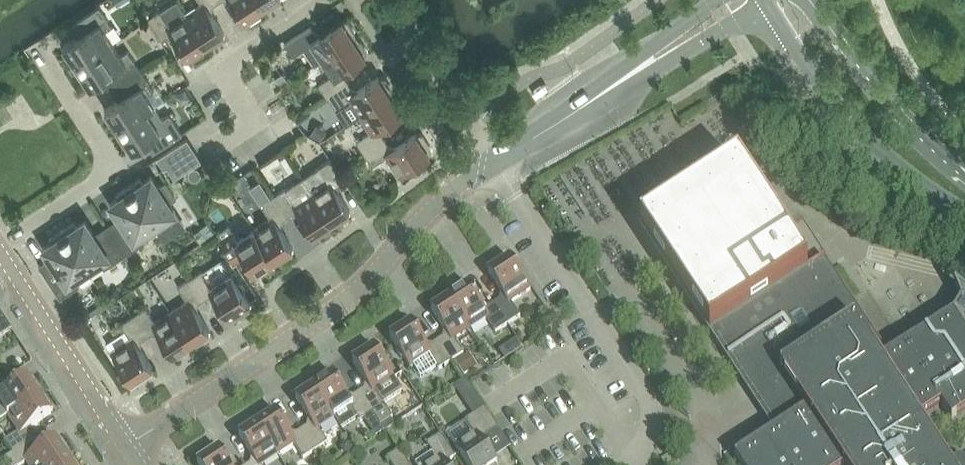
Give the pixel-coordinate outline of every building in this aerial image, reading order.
[(217,0),(200,0),(202,4),(186,14),(208,48),(211,46),(213,47),(224,40),(225,37),(223,34),(225,33),(209,9),(219,2),(217,0)] [(258,0),(231,0),(244,20),(246,19),(248,22),(251,22),(261,15),(262,13),(265,11),(258,0)] [(265,11),(268,9),(270,9),(281,2),(282,0),(258,0),(265,11)] [(77,66),(114,43),(106,31),(113,26),(100,6),(78,21),(85,32),(64,46),(77,66)] [(208,48),(186,14),(170,25),(161,10),(148,19),(162,40),(172,33),(188,57),(189,56),(191,59),(194,60),(204,53),(205,50),(208,48)] [(315,64),(323,59),(357,36),(355,33),(355,31),(348,20),(346,20),(343,22),(342,20),(318,36),(311,25),(285,43),(293,55),(305,48),(315,64)] [(328,96),(349,83),(342,73),(366,57),(365,55),(368,53),(368,51),(362,40),(359,39),(357,36),(323,59),(334,75),(320,84),(328,96)] [(167,39),(160,49),(172,57),(179,47),(167,39)] [(121,53),(114,43),(77,66),(91,87),(112,73),(119,85),(141,70),(128,49),(121,53)] [(106,109),(119,130),(156,106),(147,94),(154,89),(141,70),(119,85),(126,96),(106,109)] [(283,73),(271,81),(276,89),(289,81),(283,73)] [(361,116),(395,93),(392,90),(393,88),(386,77),(383,77),(380,78),(379,77),(355,92),(349,83),(328,96),(337,110),(351,101),(361,116)] [(184,89),(178,93),(184,103),(191,98),(184,89)] [(365,154),(386,140),(379,130),(404,114),(402,112),(405,110),(406,108),(399,97),(397,96),(395,93),(361,116),(371,132),(357,141),(365,154)] [(119,130),(133,151),(154,137),(161,148),(183,133),(170,114),(163,118),(156,106),(119,130)] [(386,140),(365,154),(373,166),(387,157),(400,176),(410,169),(411,171),(420,165),(418,163),(431,155),(430,154),(432,152),(433,149),(423,134),(420,134),(418,135),(417,134),(392,149),(386,140)] [(281,139),(262,153),(277,174),(296,160),(281,139)] [(193,150),(171,164),(179,175),(201,161),(193,150)] [(331,159),(303,177),(334,226),(337,224),(339,224),(350,217),(350,214),(349,212),(350,210),(335,186),(345,180),(331,159)] [(825,255),(809,266),(740,161),(689,195),(642,226),(691,300),(716,339),(735,368),(741,364),(782,427),(736,457),(741,464),(952,464),(922,418),(943,404),(953,420),(964,412),(964,292),(956,287),(962,301),(954,314),(890,356),(825,258),(826,257),(825,255)] [(172,225),(180,219),(188,214),(182,206),(175,211),(152,176),(144,182),(142,178),(129,186),(155,226),(167,218),(172,225)] [(274,196),(288,217),(298,211),(313,235),(315,234),(317,236),(320,237),(330,230),(331,228),(334,226),(303,177),(274,196)] [(155,226),(129,186),(117,194),(119,198),(111,203),(124,224),(112,233),(126,255),(148,241),(143,234),(155,226)] [(288,217),(274,196),(262,204),(271,218),(255,229),(277,263),(280,261),(282,261),(293,254),(294,252),(292,249),(294,248),(278,224),(288,217)] [(62,230),(88,270),(100,262),(105,269),(126,255),(112,233),(99,241),(85,220),(77,225),(75,222),(62,230)] [(217,233),(235,261),(245,255),(257,272),(258,271),(260,274),(263,274),(273,267),(274,265),(277,263),(255,229),(239,239),(229,225),(217,233)] [(61,297),(81,285),(76,278),(88,270),(62,230),(50,238),(52,242),(44,247),(50,257),(39,264),(61,297)] [(863,251),(899,316),(921,304),(886,239),(863,251)] [(495,303),(509,324),(521,316),(512,302),(531,289),(511,258),(509,259),(507,257),(504,256),(489,266),(489,268),(491,271),(489,272),(505,296),(495,303)] [(190,278),(204,299),(214,293),(230,317),(232,316),(234,318),(236,319),(251,309),(252,306),(250,304),(252,303),(244,290),(245,289),(240,281),(238,282),(231,272),(212,284),(203,270),(190,278)] [(204,299),(190,278),(178,286),(187,300),(171,311),(194,345),(197,343),(199,343),(210,336),(210,334),(208,331),(210,330),(194,306),(204,299)] [(509,324),(495,303),(485,309),(469,285),(467,286),(466,284),(463,283),(452,290),(452,292),(449,294),(471,329),(487,318),(496,332),(509,324)] [(438,340),(452,361),(464,353),(455,339),(471,329),(449,294),(445,296),(443,296),(433,303),(432,306),(434,308),(432,309),(448,334),(438,340)] [(194,345),(171,311),(155,321),(146,307),(134,315),(148,336),(157,330),(173,354),(175,353),(177,356),(180,356),(190,349),(191,347),(194,345)] [(12,329),(0,310),(0,338),(12,329)] [(148,336),(134,315),(121,324),(131,338),(111,350),(118,361),(116,362),(122,370),(124,369),(132,381),(134,380),(135,383),(138,383),(153,374),(153,371),(152,368),(154,367),(138,343),(148,336)] [(411,368),(414,366),(421,377),(438,366),(440,369),(452,361),(438,340),(428,346),(412,322),(411,323),(409,321),(406,320),(391,330),(391,333),(392,335),(391,337),(399,349),(397,350),(402,359),(404,358),(411,368)] [(519,339),(512,344),(518,352),(524,348),(519,339)] [(403,390),(389,368),(390,366),(385,358),(383,359),(375,347),(373,348),(371,345),(369,345),(354,354),(353,357),(355,360),(353,361),(369,385),(359,392),(373,413),(381,425),(392,418),(393,417),(384,402),(403,390)] [(466,355),(456,361),(464,374),(474,368),(466,355)] [(359,392),(349,398),(334,374),(332,375),(330,372),(327,372),(317,379),(316,381),(313,383),(335,417),(342,427),(358,417),(361,421),(373,413),(359,392)] [(42,393),(41,390),(41,387),(34,377),(31,376),(29,378),(27,376),(3,392),(0,387),(0,402),(9,415),(42,393)] [(466,379),(455,386),(459,393),(470,385),(466,379)] [(335,417),(313,383),(310,385),(308,385),(297,392),(296,394),(298,397),(296,398),(312,422),(302,429),(316,450),(329,442),(319,428),(335,417)] [(42,393),(9,415),(19,431),(5,440),(13,452),(13,453),(25,445),(34,439),(27,429),(52,413),(50,411),(53,410),(54,407),(47,396),(45,396),(42,393)] [(499,428),(485,407),(466,420),(475,434),(456,447),(468,464),(496,464),(498,463),(482,439),(499,428)] [(316,450),(302,429),(293,435),(277,411),(275,412),(273,410),(270,409),(260,416),(259,418),(256,420),(279,454),(295,444),(304,458),(316,450)] [(392,418),(381,425),(385,431),(395,423),(392,418)] [(256,420),(253,422),(251,422),(240,429),(240,432),(241,434),(239,436),(255,460),(247,464),(263,464),(279,454),(256,420)] [(446,463),(456,456),(441,433),(427,443),(433,452),(415,463),(416,464),(448,464),(446,463)] [(13,452),(4,458),(9,464),(21,464),(27,461),(29,464),(56,464),(71,455),(69,452),(70,450),(63,439),(60,439),(57,441),(56,439),(31,455),(25,445),(13,453),(13,452)] [(220,448),(218,450),(216,447),(214,446),(199,456),(198,459),(200,462),(198,463),(199,464),(231,464),(220,448)] [(400,449),(387,457),(393,464),(410,464),(400,449)] [(661,457),(661,458),(665,464),(672,460),(672,459),(668,454),(661,457)] [(76,459),(73,458),(71,455),(56,464),(80,464),(76,459)]
